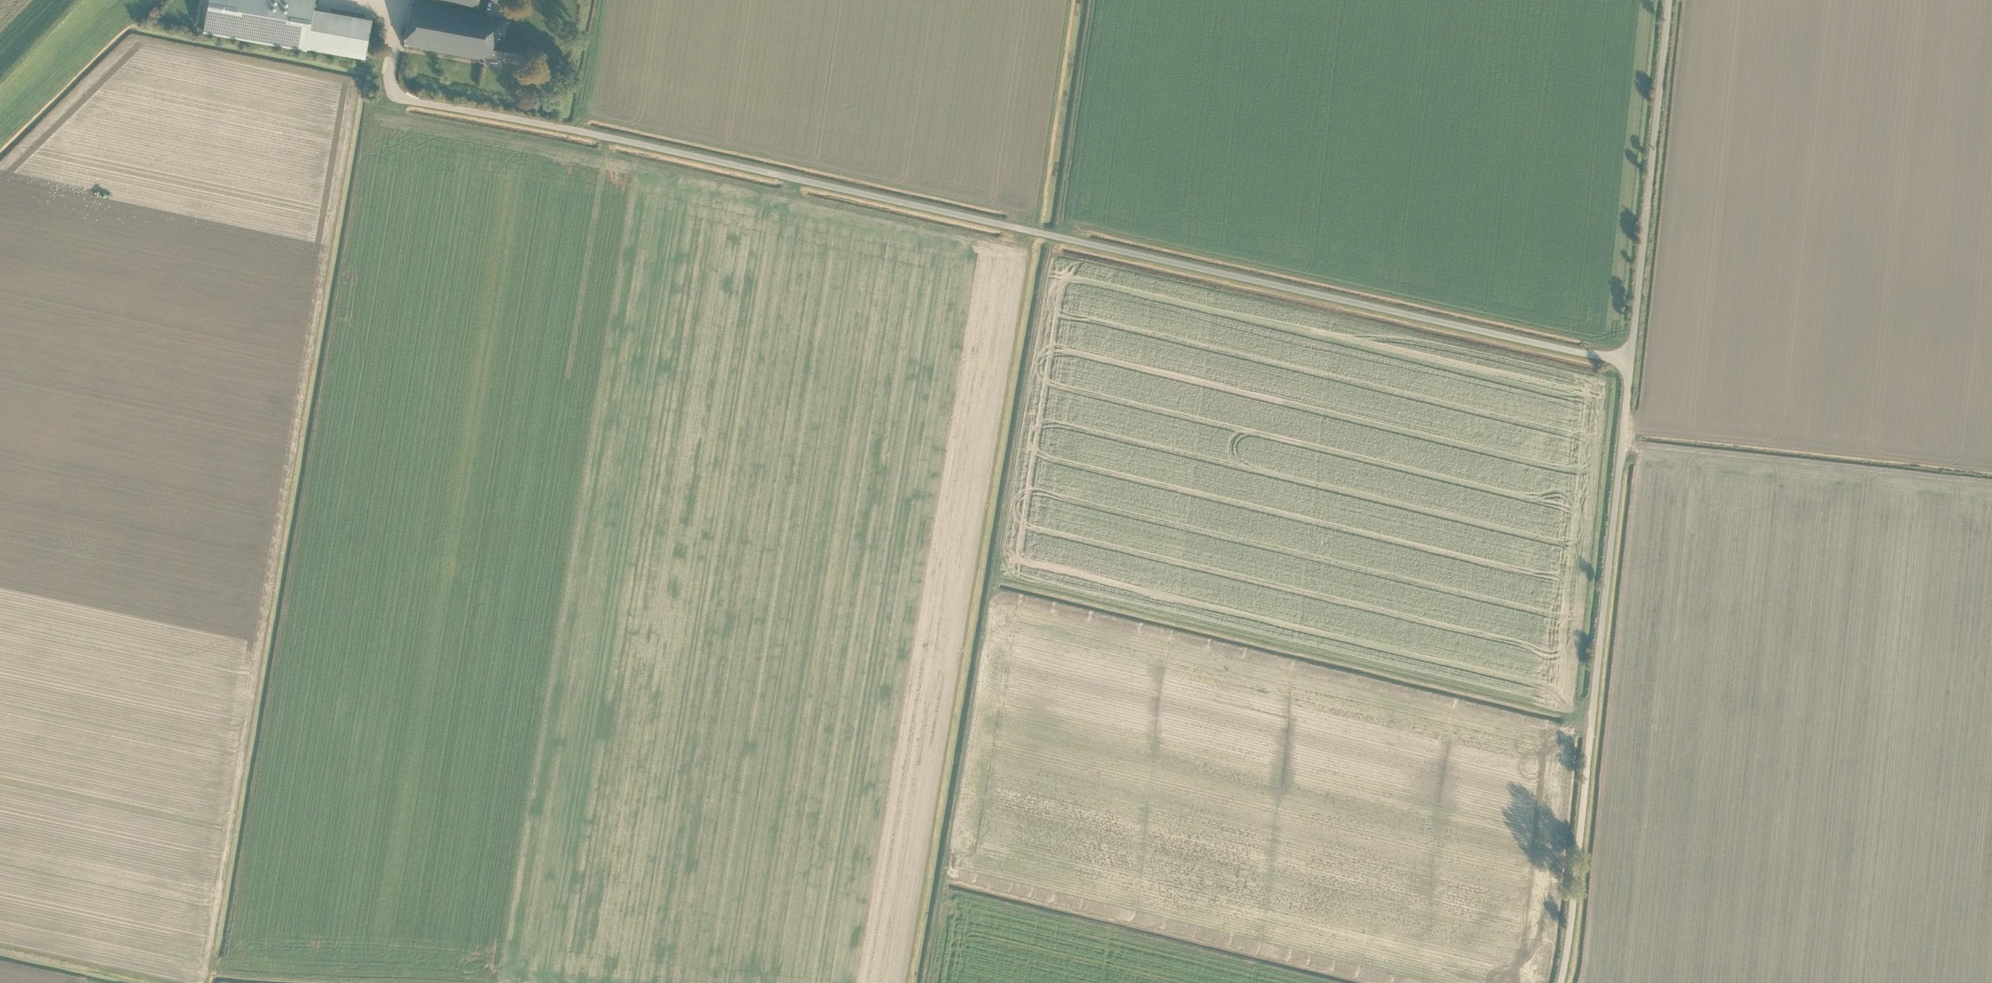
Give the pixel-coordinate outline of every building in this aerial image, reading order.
[(316,0),(210,0),(204,32),(307,51),(308,48),(366,58),(373,19),(314,8),(316,0)] [(377,17),(379,7),(367,5),(368,3),(349,0),(337,0),(335,10),(377,17)] [(525,62),(527,47),(502,42),(506,21),(481,17),(482,13),(417,2),(418,0),(413,0),(405,44),(484,59),(485,55),(525,62)]
